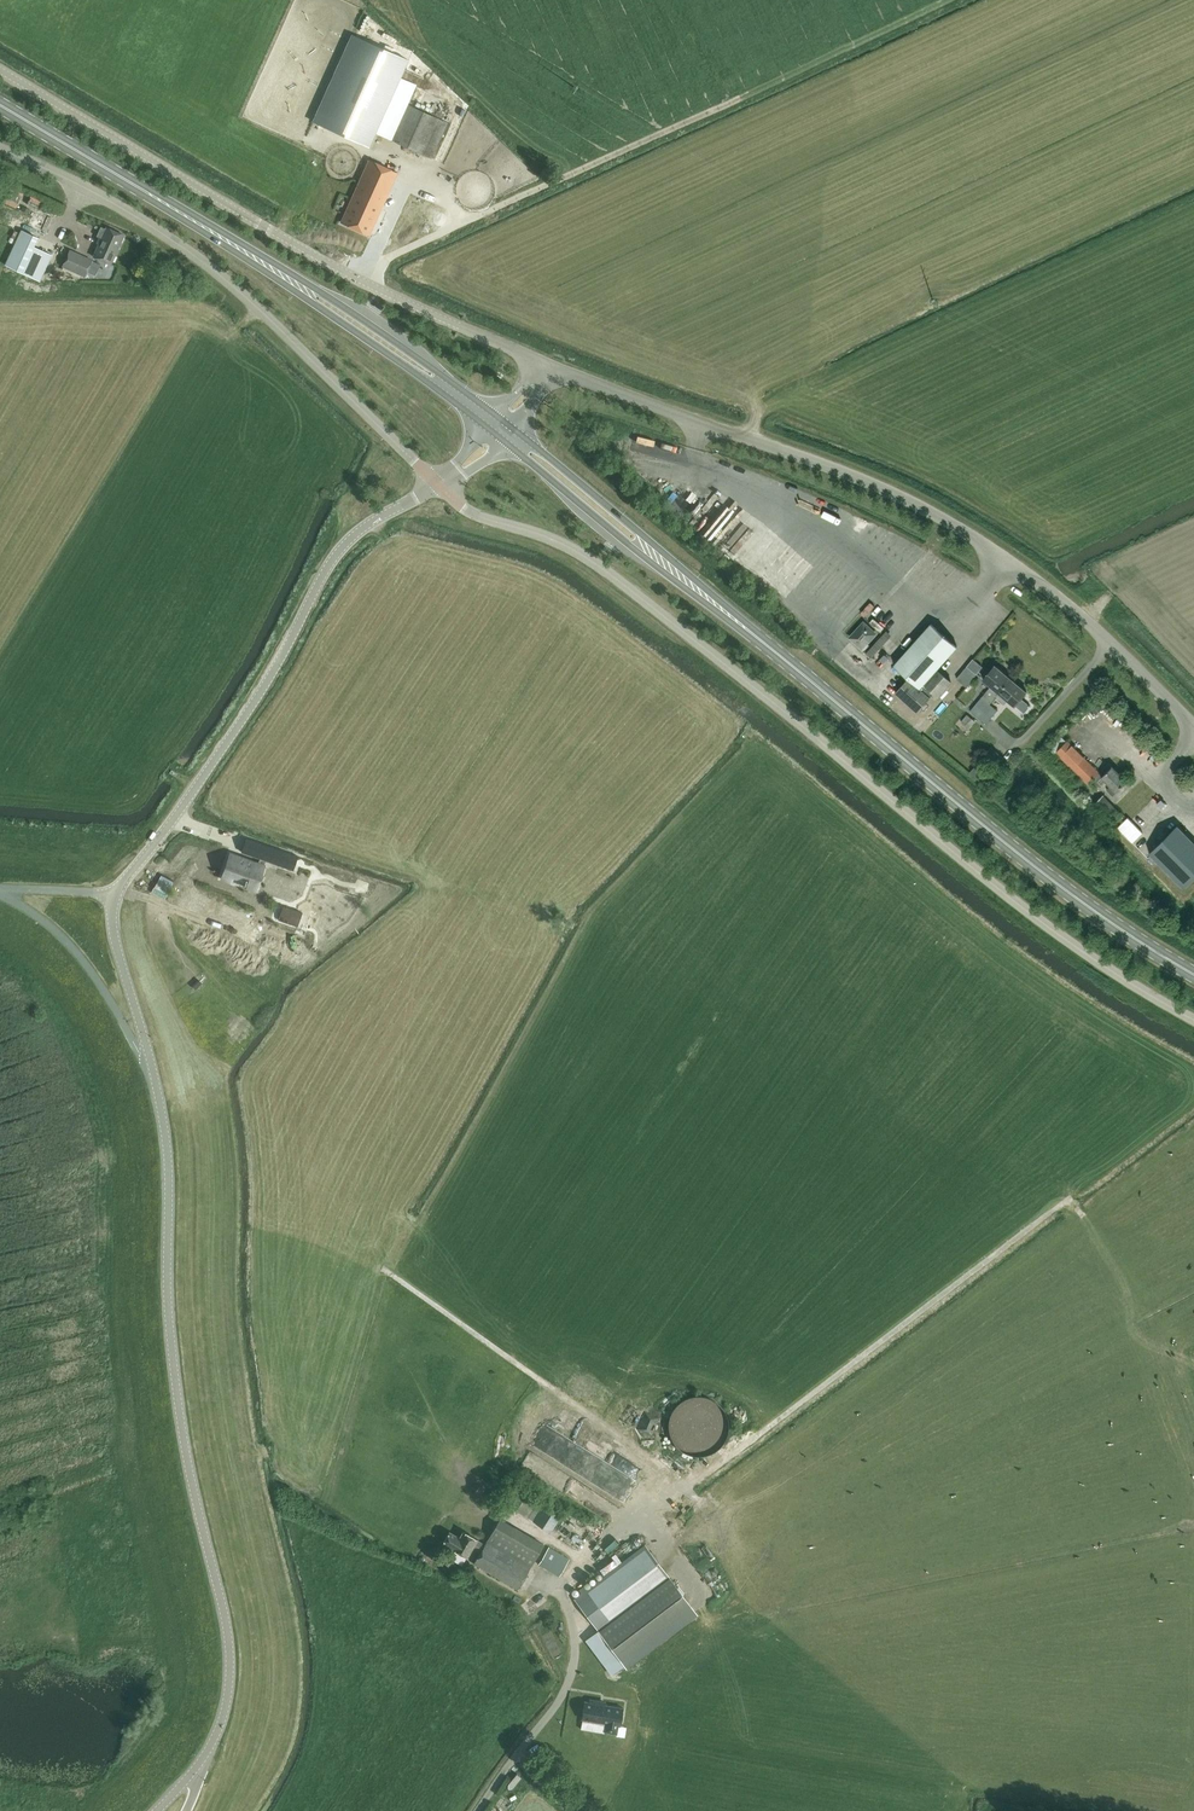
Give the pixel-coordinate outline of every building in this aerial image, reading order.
[(408,60),(352,35),(313,121),(369,147),(408,60)] [(407,104),(391,140),(431,158),(447,123),(407,104)] [(397,173),(369,160),(341,223),(369,235),(397,173)] [(418,182),(419,174),(412,172),(411,180),(418,182)] [(98,237),(102,239),(93,257),(111,265),(124,235),(107,228),(104,233),(100,232),(98,237)] [(22,273),(38,238),(21,230),(5,265),(22,273)] [(382,255),(390,251),(384,239),(376,243),(382,255)] [(85,276),(92,261),(70,251),(63,267),(85,276)] [(832,518),(839,506),(833,502),(825,514),(832,518)] [(893,557),(915,533),(910,528),(888,552),(893,557)] [(792,581),(799,569),(793,566),(787,577),(792,581)] [(830,582),(840,570),(836,566),(826,578),(830,582)] [(804,583),(796,588),(804,600),(811,596),(804,583)] [(873,597),(863,608),(867,612),(878,602),(873,597)] [(875,634),(863,623),(850,637),(863,650),(868,645),(866,643),(875,634)] [(895,692),(917,712),(934,693),(938,696),(951,682),(936,669),(957,646),(930,623),(893,665),(908,678),(895,692)] [(869,647),(875,653),(895,633),(889,627),(869,647)] [(979,670),(986,665),(977,654),(970,660),(979,670)] [(991,686),(981,697),(970,711),(974,714),(980,708),(987,714),(992,707),(989,704),(995,697),(997,695),(1010,679),(994,665),(983,680),(991,686)] [(1010,679),(997,695),(995,697),(1003,704),(1007,700),(1014,706),(1026,692),(1010,679)] [(980,708),(974,714),(985,724),(997,710),(992,707),(987,714),(980,708)] [(1056,752),(1087,784),(1092,779),(1100,787),(1105,781),(1116,792),(1127,781),(1112,766),(1102,776),(1067,741),(1056,752)] [(1103,795),(1102,796),(1092,806),(1091,806),(1105,820),(1116,809),(1103,795)] [(1149,831),(1158,824),(1154,819),(1145,826),(1149,831)] [(1193,877),(1193,843),(1176,825),(1149,853),(1183,887),(1193,877)] [(298,856),(246,838),(241,852),(294,870),(298,856)] [(257,865),(230,855),(223,877),(256,889),(265,860),(260,858),(257,865)] [(690,1453),(700,1454),(708,1453),(716,1449),(722,1443),(726,1436),(729,1428),(729,1419),(727,1411),(722,1404),(716,1398),(708,1394),(700,1393),(691,1393),(683,1396),(677,1401),(671,1408),(668,1417),(667,1426),(670,1435),(675,1443),(682,1449),(690,1453)] [(627,1488),(648,1507),(655,1500),(633,1481),(627,1488)] [(541,1497),(524,1486),(512,1507),(527,1517),(541,1497)] [(533,1521),(550,1531),(563,1513),(545,1502),(533,1521)] [(570,1527),(581,1535),(587,1526),(576,1518),(570,1527)] [(499,1519),(484,1545),(477,1540),(463,1532),(459,1538),(449,1532),(443,1543),(453,1549),(467,1558),(472,1548),(480,1553),(474,1564),(518,1589),(544,1545),(499,1519)] [(617,1547),(613,1540),(606,1543),(604,1539),(594,1544),(601,1556),(617,1547)] [(645,1545),(634,1553),(626,1542),(621,1546),(629,1557),(574,1599),(625,1666),(695,1612),(645,1545)] [(559,1576),(569,1560),(549,1548),(539,1564),(559,1576)] [(604,1561),(611,1569),(616,1564),(614,1562),(620,1557),(614,1551),(604,1561)] [(542,1585),(537,1596),(547,1600),(551,1589),(542,1585)] [(606,1723),(604,1732),(616,1734),(618,1726),(620,1726),(623,1708),(599,1704),(599,1702),(590,1700),(589,1702),(585,1701),(582,1719),(606,1723)] [(515,1776),(521,1790),(528,1786),(522,1773),(515,1776)]
